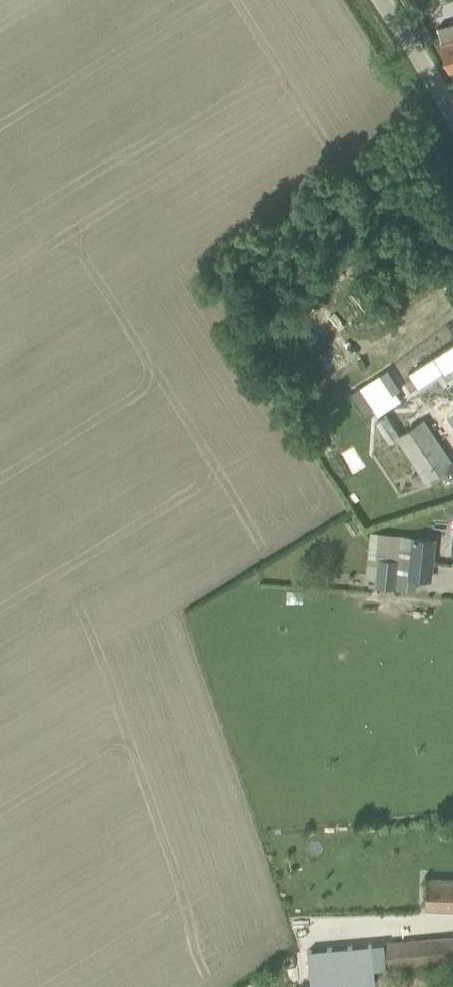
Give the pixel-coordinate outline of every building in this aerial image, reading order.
[(452,69),(452,22),(438,27),(451,70),(452,69)] [(409,372),(418,387),(452,364),(452,343),(409,372)] [(354,388),(375,419),(396,406),(376,374),(354,388)] [(426,482),(428,485),(452,469),(452,462),(423,418),(401,433),(396,437),(419,471),(426,482)] [(419,471),(410,477),(417,487),(426,482),(419,471)] [(430,579),(432,563),(432,556),(434,539),(414,537),(414,536),(400,534),(371,531),(367,565),(367,575),(370,575),(376,576),(375,587),(395,589),(397,576),(417,578),(430,579)] [(428,877),(426,909),(452,910),(452,878),(428,877)] [(452,961),(452,937),(384,943),(386,971),(411,969),(410,965),(452,961)] [(308,950),(312,986),(327,986),(374,983),(371,945),(308,950)]
